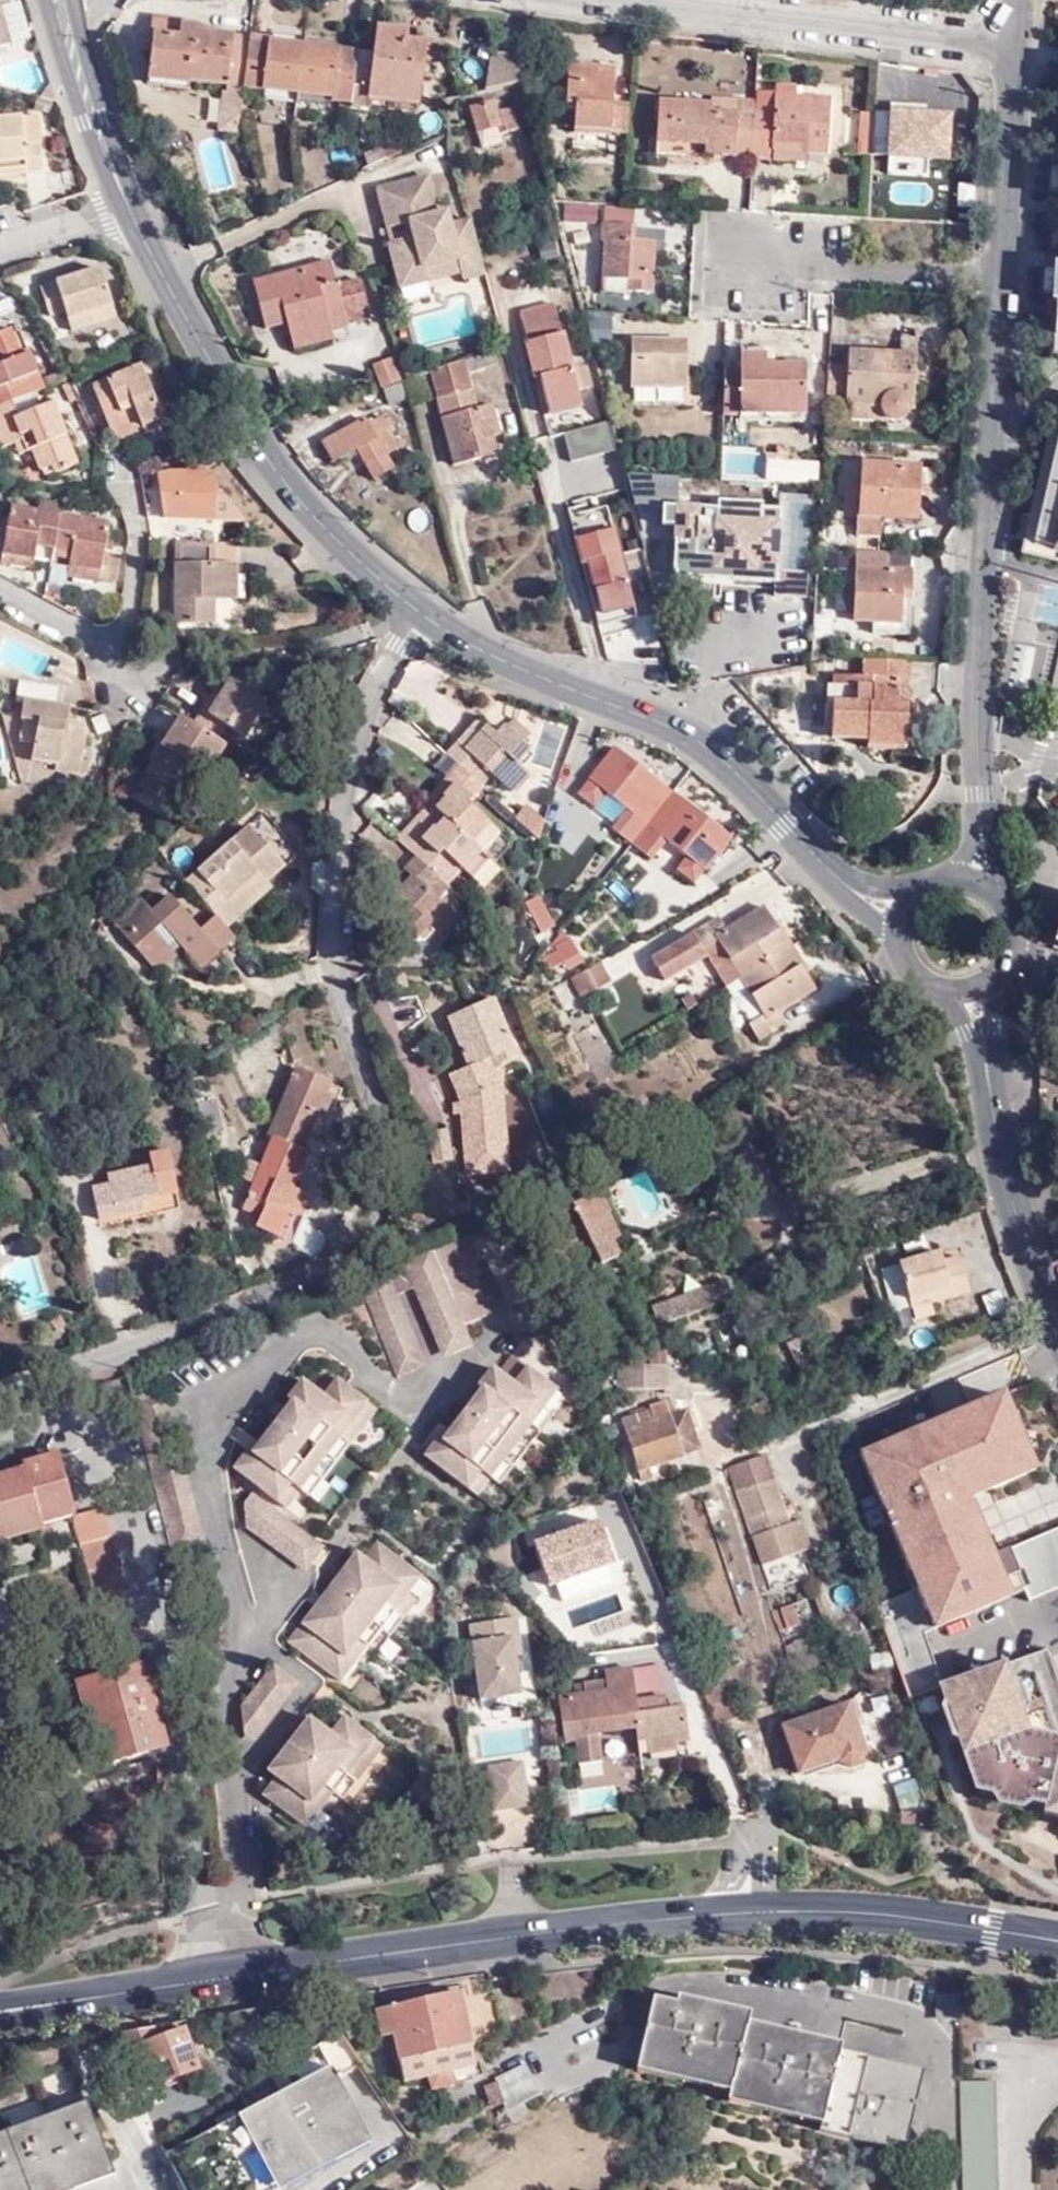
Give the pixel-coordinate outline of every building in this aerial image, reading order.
[(243,109),(244,99),(245,93),(250,52),(252,41),(200,35),(201,30),(186,27),(187,22),(164,20),(156,81),(177,84),(211,89),(210,98),(228,101),(227,106),(243,109)] [(427,44),(377,38),(375,57),(359,55),(354,89),(371,91),(370,102),(419,108),(427,44)] [(335,90),(354,93),(354,89),(359,55),(268,42),(266,54),(250,52),(245,93),(334,104),(335,90)] [(489,49),(482,86),(521,77),(527,45),(489,49)] [(574,132),(626,136),(628,104),(610,102),(610,77),(597,76),(597,69),(565,66),(563,105),(575,105),(574,132)] [(177,84),(156,81),(154,88),(176,92),(177,84)] [(778,93),(756,92),(756,95),(754,117),(751,158),(772,160),(773,145),(803,146),(803,153),(825,155),(829,101),(778,97),(778,93)] [(244,99),(243,109),(242,118),(251,119),(254,100),(244,99)] [(497,128),(499,135),(515,131),(510,108),(494,112),(492,101),(469,107),(476,133),(497,128)] [(872,123),(871,141),(871,154),(946,160),(949,115),(936,114),(922,114),(923,103),(897,101),(896,112),(873,110),(872,123)] [(706,155),(751,158),(754,117),(709,115),(710,105),(660,103),(657,143),(707,146),(706,155)] [(936,114),(937,104),(923,103),(922,114),(936,114)] [(872,123),(873,110),(861,109),(860,122),(872,123)] [(864,141),(871,141),(872,123),(860,122),(859,140),(864,141)] [(0,125),(0,168),(23,168),(24,177),(41,178),(41,151),(24,150),(24,125),(0,125)] [(41,125),(24,125),(24,150),(41,151),(41,125)] [(497,128),(476,133),(480,148),(501,143),(499,135),(497,128)] [(655,158),(705,162),(706,155),(707,146),(657,143),(655,158)] [(0,168),(0,177),(24,177),(23,168),(0,168)] [(404,227),(407,242),(390,246),(400,288),(426,282),(423,269),(457,261),(460,274),(462,280),(484,275),(471,220),(451,225),(448,212),(438,215),(429,178),(377,190),(387,231),(404,227)] [(564,203),(566,223),(600,220),(598,200),(564,203)] [(636,226),(607,223),(605,237),(612,238),(607,276),(602,275),(600,291),(627,294),(627,291),(652,292),(655,242),(635,240),(636,226)] [(558,237),(538,241),(542,259),(562,255),(558,237)] [(423,269),(426,282),(460,274),(457,261),(423,269)] [(293,339),(317,333),(333,329),(334,330),(353,326),(352,323),(369,318),(360,283),(323,291),(315,263),(238,284),(252,331),(275,326),(274,318),(286,315),(293,339)] [(82,314),(86,326),(112,318),(95,269),(36,289),(46,318),(62,313),(65,320),(82,314)] [(65,320),(69,331),(86,326),(82,314),(65,320)] [(284,352),(320,342),(317,333),(293,339),(286,315),(274,318),(275,326),(284,352)] [(526,346),(561,337),(555,315),(520,324),(526,346)] [(10,406),(45,391),(30,354),(22,357),(13,334),(0,339),(0,410),(10,406)] [(546,404),(577,396),(576,392),(591,389),(584,364),(570,368),(562,337),(561,337),(526,346),(541,405),(546,404)] [(634,388),(690,389),(690,339),(634,338),(634,388)] [(741,360),(725,358),(723,406),(801,411),(804,358),(779,355),(779,363),(767,362),(768,346),(743,344),(741,360)] [(779,355),(780,347),(768,346),(767,362),(779,363),(779,355)] [(506,359),(503,348),(474,359),(478,369),(506,359)] [(897,412),(897,416),(898,420),(900,422),(903,424),(907,424),(909,424),(912,421),(913,418),(914,414),(913,411),(917,357),(849,353),(849,367),(829,366),(827,406),(847,407),(899,409),(897,412)] [(481,408),(466,361),(430,374),(456,463),(496,452),(491,435),(502,432),(493,405),(481,408)] [(392,362),(374,368),(383,392),(401,385),(392,362)] [(812,406),(827,406),(829,366),(814,365),(812,406)] [(139,428),(141,434),(143,439),(164,431),(140,368),(91,387),(110,439),(139,428)] [(401,385),(383,392),(388,406),(406,401),(401,385)] [(577,396),(546,404),(549,414),(579,406),(577,396)] [(10,406),(0,410),(0,451),(13,446),(21,442),(26,455),(31,453),(39,475),(52,469),(54,476),(75,467),(50,407),(16,421),(10,406)] [(897,412),(899,409),(847,407),(847,418),(898,420),(897,416),(897,412)] [(569,455),(613,449),(609,419),(564,426),(569,455)] [(367,422),(323,441),(333,464),(362,451),(374,478),(395,468),(387,452),(398,447),(385,422),(370,429),(367,422)] [(1031,539),(1057,546),(1057,425),(1031,539)] [(141,434),(139,428),(110,439),(121,441),(141,434)] [(491,435),(496,452),(504,450),(501,442),(509,440),(507,431),(502,432),(491,435)] [(799,442),(780,440),(779,452),(798,454),(799,442)] [(13,446),(17,458),(26,455),(21,442),(13,446)] [(923,466),(866,462),(861,515),(880,516),(918,519),(923,466)] [(191,515),(221,517),(247,519),(221,476),(214,476),(217,469),(215,464),(189,463),(189,470),(187,470),(176,470),(166,472),(156,475),(163,512),(191,515)] [(629,472),(631,500),(680,497),(678,469),(629,472)] [(32,565),(49,568),(58,517),(28,511),(29,502),(17,500),(16,508),(12,508),(11,514),(3,513),(0,528),(7,529),(1,558),(32,565)] [(661,507),(647,507),(647,531),(661,531),(661,507)] [(722,509),(703,507),(697,568),(717,570),(717,561),(757,564),(756,572),(778,574),(782,523),(721,518),(722,509)] [(220,535),(221,517),(191,515),(190,534),(220,535)] [(596,537),(590,515),(569,520),(575,543),(596,537)] [(861,515),(856,515),(855,537),(878,538),(880,516),(861,515)] [(880,516),(878,538),(882,539),(882,543),(921,545),(923,519),(918,519),(880,516)] [(49,568),(66,571),(96,576),(95,582),(113,586),(119,560),(101,556),(107,528),(58,517),(49,568)] [(636,527),(618,532),(621,543),(623,542),(630,566),(646,562),(636,527)] [(216,559),(217,541),(178,538),(175,620),(215,621),(216,597),(216,592),(228,592),(230,575),(238,576),(239,561),(216,559)] [(591,543),(578,547),(586,577),(595,575),(608,620),(642,612),(630,566),(623,542),(621,543),(593,550),(591,543)] [(904,588),(915,589),(916,570),(888,568),(888,553),(860,551),(857,617),(879,620),(901,621),(904,588)] [(1,558),(0,565),(0,567),(31,573),(32,565),(1,558)] [(757,564),(717,561),(717,570),(716,572),(756,575),(756,572),(757,564)] [(95,582),(96,576),(66,571),(63,579),(95,586),(95,582)] [(216,592),(216,597),(238,598),(238,576),(230,575),(228,592),(216,592)] [(604,636),(645,626),(642,612),(608,620),(595,575),(586,577),(604,636)] [(877,631),(912,634),(915,589),(904,588),(901,621),(879,620),(877,631)] [(905,680),(907,659),(862,657),(860,673),(859,682),(830,680),(826,733),(864,736),(864,731),(900,734),(903,707),(895,707),(897,679),(905,680)] [(859,682),(860,673),(831,671),(830,680),(859,682)] [(895,707),(903,707),(905,680),(897,679),(895,707)] [(200,710),(189,728),(216,744),(226,727),(242,736),(264,701),(228,680),(215,700),(207,715),(200,710)] [(62,758),(81,761),(84,741),(80,741),(81,734),(66,731),(68,712),(60,710),(62,692),(17,683),(14,702),(21,704),(19,723),(39,727),(33,762),(45,764),(44,770),(60,773),(62,758)] [(207,715),(215,700),(208,696),(200,710),(207,715)] [(466,745),(486,724),(478,717),(459,739),(466,745)] [(421,833),(414,826),(401,840),(414,851),(403,862),(412,870),(390,893),(400,902),(392,911),(417,933),(429,920),(432,923),(448,904),(428,886),(438,874),(428,864),(442,848),(464,867),(480,850),(471,842),(486,825),(464,806),(480,788),(469,778),(480,766),(499,785),(518,764),(516,762),(528,747),(527,745),(535,737),(518,720),(509,728),(504,724),(495,733),(486,724),(466,745),(459,739),(444,754),(456,766),(444,779),(451,786),(443,795),(445,797),(434,809),(442,816),(434,825),(431,822),(421,833)] [(205,779),(224,749),(216,744),(189,728),(178,721),(137,790),(162,804),(164,801),(176,784),(186,789),(191,792),(201,777),(205,779)] [(11,763),(4,726),(0,726),(0,765),(11,763)] [(864,731),(864,736),(863,746),(899,749),(900,734),(864,731)] [(591,778),(608,791),(650,824),(675,792),(616,746),(591,778)] [(456,766),(444,754),(432,768),(444,779),(456,766)] [(62,758),(60,773),(79,775),(81,761),(62,758)] [(510,794),(528,774),(518,764),(499,785),(510,794)] [(608,791),(591,778),(590,777),(576,794),(594,809),(608,791)] [(444,779),(425,800),(432,806),(434,809),(445,797),(443,795),(451,786),(444,779)] [(175,808),(186,789),(176,784),(164,801),(175,808)] [(675,792),(650,824),(687,852),(707,867),(732,837),(675,792)] [(434,809),(432,806),(414,826),(421,833),(431,822),(434,825),(442,816),(434,809)] [(517,822),(535,837),(545,826),(546,822),(530,808),(517,822)] [(199,869),(240,918),(275,887),(269,881),(286,866),(250,825),(199,869)] [(480,850),(494,833),(486,825),(471,842),(480,850)] [(464,867),(474,877),(490,859),(480,850),(464,867)] [(673,870),(692,886),(707,867),(687,852),(673,870)] [(403,862),(382,885),(390,893),(412,870),(403,862)] [(221,920),(228,929),(240,918),(199,869),(186,880),(221,920)] [(239,940),(228,929),(221,920),(203,936),(168,896),(152,911),(142,899),(114,923),(145,958),(157,947),(189,984),(239,940)] [(539,898),(526,906),(542,933),(554,926),(539,898)] [(442,931),(458,914),(448,904),(432,923),(442,931)] [(704,946),(717,939),(740,977),(791,946),(776,921),(774,922),(765,906),(728,927),(721,915),(695,930),(704,946)] [(704,946),(695,930),(686,935),(704,969),(715,964),(704,946)] [(571,938),(555,946),(566,968),(583,960),(571,938)] [(808,971),(791,946),(740,977),(762,1013),(748,1021),(759,1039),(786,1023),(778,1011),(815,989),(805,973),(808,971)] [(587,995),(576,973),(551,986),(562,1008),(587,995)] [(399,1026),(424,1018),(417,995),(392,1003),(399,1026)] [(490,998),(444,1017),(466,1067),(447,1074),(458,1100),(459,1101),(460,1111),(466,1154),(491,1151),(483,1090),(499,1085),(501,1075),(496,1064),(515,1056),(490,998)] [(602,1015),(574,1030),(600,1077),(611,1072),(604,1059),(621,1050),(602,1015)] [(305,1045),(295,1048),(300,1062),(310,1059),(305,1045)] [(283,1238),(288,1224),(295,1226),(306,1195),(295,1191),(307,1155),(301,1153),(313,1122),(328,1128),(341,1090),(293,1072),(266,1140),(271,1142),(244,1208),(264,1215),(259,1230),(283,1238)] [(468,1174),(511,1170),(499,1085),(483,1090),(491,1151),(466,1154),(468,1174)] [(340,1132),(354,1096),(341,1090),(328,1128),(340,1132)] [(214,1099),(198,1105),(208,1134),(224,1129),(214,1099)] [(460,1111),(459,1101),(451,1102),(453,1111),(460,1111)] [(446,1128),(428,1131),(434,1162),(452,1158),(446,1128)] [(148,1155),(150,1164),(168,1160),(166,1151),(148,1155)] [(175,1192),(168,1160),(150,1164),(107,1174),(110,1186),(95,1190),(102,1219),(143,1210),(141,1200),(175,1192)] [(141,1200),(143,1210),(178,1201),(175,1192),(141,1200)] [(581,1220),(551,1234),(563,1262),(593,1248),(600,1264),(620,1254),(614,1239),(620,1237),(600,1193),(574,1204),(581,1220)] [(540,1296),(505,1219),(364,1278),(403,1375),(417,1369),(426,1356),(413,1343),(417,1336),(404,1324),(409,1317),(395,1306),(403,1293),(419,1287),(420,1288),(432,1290),(429,1306),(443,1309),(439,1326),(451,1330),(447,1345),(462,1351),(477,1345),(470,1324),(496,1314),(476,1296),(483,1288),(466,1273),(476,1264),(490,1258),(506,1260),(503,1279),(514,1281),(510,1306),(510,1308),(540,1296)] [(307,1221),(293,1239),(314,1254),(328,1236),(307,1221)] [(930,1299),(968,1288),(960,1261),(942,1267),(940,1258),(937,1249),(899,1260),(910,1299),(928,1294),(930,1299)] [(957,1252),(940,1258),(942,1267),(960,1261),(957,1252)] [(506,1260),(490,1258),(510,1306),(514,1281),(503,1279),(506,1260)] [(476,1296),(496,1314),(476,1264),(466,1273),(483,1288),(476,1296)] [(651,1304),(659,1325),(733,1298),(725,1277),(651,1304)] [(774,1307),(765,1286),(738,1296),(744,1308),(774,1307)] [(420,1288),(448,1357),(462,1351),(447,1345),(451,1330),(439,1326),(443,1309),(429,1306),(432,1290),(420,1288)] [(928,1294),(910,1299),(914,1310),(969,1294),(968,1288),(930,1299),(928,1294)] [(426,1356),(417,1369),(431,1363),(403,1293),(395,1306),(409,1317),(404,1324),(417,1336),(413,1343),(426,1356)] [(803,1323),(783,1331),(801,1372),(821,1363),(803,1323)] [(163,1358),(135,1370),(172,1523),(182,1520),(197,1505),(180,1483),(188,1476),(176,1459),(183,1451),(172,1436),(178,1429),(166,1414),(172,1408),(162,1395),(168,1390),(155,1373),(165,1363),(163,1358)] [(551,1406),(564,1388),(535,1366),(521,1384),(497,1367),(488,1379),(486,1382),(488,1384),(497,1390),(454,1448),(446,1441),(443,1439),(431,1456),(433,1462),(473,1491),(487,1472),(497,1479),(510,1461),(524,1443),(537,1425),(551,1406)] [(675,1372),(623,1371),(622,1394),(674,1394),(675,1372)] [(941,1685),(929,1633),(1021,1588),(1029,1599),(1057,1587),(1057,1529),(1000,1552),(993,1535),(971,1499),(1034,1470),(1026,1450),(1035,1445),(1021,1410),(1014,1414),(1003,1395),(975,1406),(961,1374),(846,1423),(922,1583),(877,1598),(909,1697),(941,1685)] [(360,1421),(373,1404),(368,1400),(356,1390),(341,1379),(327,1395),(307,1379),(292,1397),(297,1401),(305,1407),(265,1458),(253,1449),(239,1467),(281,1501),(296,1483),(305,1491),(320,1471),(332,1456),(346,1439),(360,1421)] [(497,1390),(488,1384),(446,1441),(454,1448),(497,1390)] [(297,1401),(263,1444),(249,1433),(246,1431),(240,1439),(244,1442),(253,1449),(265,1458),(305,1407),(297,1401)] [(368,1427),(381,1411),(373,1404),(360,1421),(368,1427)] [(537,1425),(545,1430),(559,1412),(551,1406),(537,1425)] [(683,1453),(671,1414),(658,1418),(655,1409),(624,1418),(643,1479),(654,1475),(650,1464),(683,1453)] [(346,1439),(354,1445),(368,1427),(360,1421),(346,1439)] [(524,1443),(531,1449),(545,1430),(537,1425),(524,1443)] [(332,1456),(340,1463),(354,1445),(346,1439),(332,1456)] [(510,1461),(518,1467),(531,1449),(524,1443),(510,1461)] [(65,1503),(50,1455),(17,1465),(18,1469),(0,1475),(0,1536),(4,1535),(1,1525),(34,1516),(33,1513),(65,1503)] [(320,1471),(328,1477),(340,1463),(332,1456),(320,1471)] [(766,1456),(728,1471),(759,1567),(810,1549),(801,1520),(790,1524),(766,1456)] [(497,1479),(505,1485),(518,1467),(510,1461),(497,1479)] [(305,1491),(313,1496),(328,1477),(320,1471),(305,1491)] [(487,1472),(473,1491),(483,1498),(497,1479),(487,1472)] [(281,1501),(291,1508),(305,1491),(296,1483),(281,1501)] [(299,1549),(306,1568),(326,1543),(319,1538),(261,1492),(250,1497),(253,1525),(264,1521),(270,1539),(282,1535),(289,1554),(299,1549)] [(34,1516),(36,1524),(68,1515),(65,1503),(33,1513),(34,1516)] [(97,1506),(68,1515),(72,1525),(83,1565),(112,1558),(97,1506)] [(1,1525),(4,1535),(4,1538),(37,1529),(36,1524),(34,1516),(1,1525)] [(264,1521),(253,1525),(270,1539),(264,1521)] [(606,1528),(542,1549),(555,1590),(619,1569),(606,1528)] [(282,1535),(270,1539),(289,1554),(282,1535)] [(393,1613),(411,1590),(425,1571),(377,1535),(363,1554),(358,1550),(344,1569),(352,1575),(333,1600),(325,1594),(304,1621),(306,1623),(293,1639),(335,1671),(349,1653),(360,1639),(368,1645),(372,1641),(393,1613)] [(299,1549),(289,1554),(306,1568),(299,1549)] [(113,1563),(84,1571),(98,1621),(128,1614),(113,1563)] [(352,1575),(344,1569),(331,1586),(325,1594),(333,1600),(352,1575)] [(325,1594),(331,1586),(320,1578),(313,1585),(316,1588),(325,1594)] [(393,1613),(403,1621),(421,1598),(411,1590),(393,1613)] [(779,1610),(787,1627),(799,1622),(793,1605),(779,1610)] [(372,1641),(382,1648),(403,1621),(393,1613),(372,1641)] [(468,1627),(480,1706),(519,1701),(512,1657),(520,1656),(515,1622),(468,1627)] [(814,1632),(782,1643),(796,1681),(827,1670),(814,1632)] [(349,1653),(358,1660),(368,1645),(360,1639),(349,1653)] [(1048,1648),(941,1685),(945,1698),(954,1724),(962,1721),(965,1730),(959,1737),(959,1740),(975,1788),(992,1791),(1000,1787),(1005,1793),(1019,1796),(1025,1793),(1030,1802),(1044,1805),(1042,1813),(1057,1816),(1057,1675),(1048,1648)] [(349,1653),(335,1671),(344,1677),(358,1660),(349,1653)] [(627,1655),(613,1657),(614,1667),(629,1664),(627,1655)] [(129,1656),(59,1676),(81,1762),(154,1744),(129,1656)] [(263,1725),(268,1703),(280,1706),(283,1685),(295,1687),(301,1679),(277,1660),(244,1702),(248,1725),(263,1725)] [(658,1660),(629,1664),(633,1697),(663,1693),(658,1660)] [(612,1686),(558,1694),(562,1726),(588,1724),(589,1729),(635,1723),(637,1737),(646,1735),(647,1742),(672,1739),(686,1737),(682,1703),(664,1706),(663,1693),(633,1697),(629,1664),(614,1667),(609,1668),(612,1686)] [(283,1685),(280,1706),(295,1687),(283,1685)] [(941,1708),(951,1738),(959,1740),(959,1737),(965,1730),(962,1721),(954,1724),(945,1698),(941,1708)] [(268,1703),(263,1725),(280,1706),(268,1703)] [(848,1704),(785,1727),(802,1773),(839,1759),(841,1765),(851,1768),(860,1764),(865,1753),(863,1746),(869,1744),(862,1725),(856,1727),(848,1704)] [(365,1752),(378,1736),(364,1726),(346,1712),(333,1728),(310,1710),(308,1714),(268,1765),(278,1772),(264,1790),(276,1800),(301,1820),(315,1801),(330,1783),(337,1788),(352,1769),(365,1752)] [(588,1724),(562,1726),(563,1732),(589,1729),(588,1724)] [(263,1725),(248,1725),(257,1734),(263,1725)] [(365,1752),(374,1759),(386,1742),(378,1736),(365,1752)] [(672,1739),(647,1742),(650,1757),(675,1753),(672,1739)] [(352,1769),(360,1776),(374,1759),(365,1752),(352,1769)] [(521,1767),(487,1772),(490,1790),(493,1813),(527,1809),(521,1767)] [(337,1788),(346,1794),(360,1776),(352,1769),(337,1788)] [(315,1801),(323,1807),(337,1788),(330,1783),(315,1801)] [(999,1802),(1022,1807),(1030,1802),(1025,1793),(1019,1796),(1005,1793),(1000,1787),(992,1791),(999,1802)] [(308,1825),(322,1808),(323,1807),(315,1801),(301,1820),(308,1825)] [(433,1999),(376,2013),(383,2040),(396,2037),(407,2083),(430,2078),(433,2088),(453,2083),(451,2074),(477,2068),(459,1987),(432,1992),(433,1999)] [(733,2086),(826,2111),(823,2120),(855,2128),(853,2136),(871,2141),(873,2134),(904,2142),(920,2082),(878,2071),(840,2061),(842,2050),(804,2040),(808,2030),(799,2027),(793,2026),(791,2036),(750,2026),(749,2025),(751,2016),(717,2007),(720,1999),(712,1997),(704,1994),(702,2003),(660,1992),(643,2054),(735,2078),(733,2086)] [(931,2017),(954,2018),(954,1993),(932,1992),(931,2017)] [(147,2045),(141,2031),(115,2035),(139,2095),(195,2071),(179,2032),(147,2045)] [(348,2037),(345,2033),(244,2098),(252,2112),(256,2120),(172,2167),(184,2189),(266,2189),(367,2137),(339,2083),(367,2067),(348,2037)] [(525,2063),(496,2081),(498,2084),(506,2104),(509,2111),(542,2092),(525,2063)] [(956,2078),(960,2189),(995,2189),(993,2077),(974,2077),(956,2078)] [(506,2104),(498,2084),(488,2088),(495,2108),(506,2104)] [(517,2121),(531,2111),(526,2103),(511,2113),(517,2121)] [(0,2142),(0,2189),(64,2189),(111,2173),(87,2110),(0,2142)] [(256,2120),(252,2112),(168,2160),(172,2167),(256,2120)] [(499,2121),(503,2128),(517,2121),(511,2113),(499,2121)] [(373,2148),(367,2137),(266,2189),(293,2189),(373,2148)]
